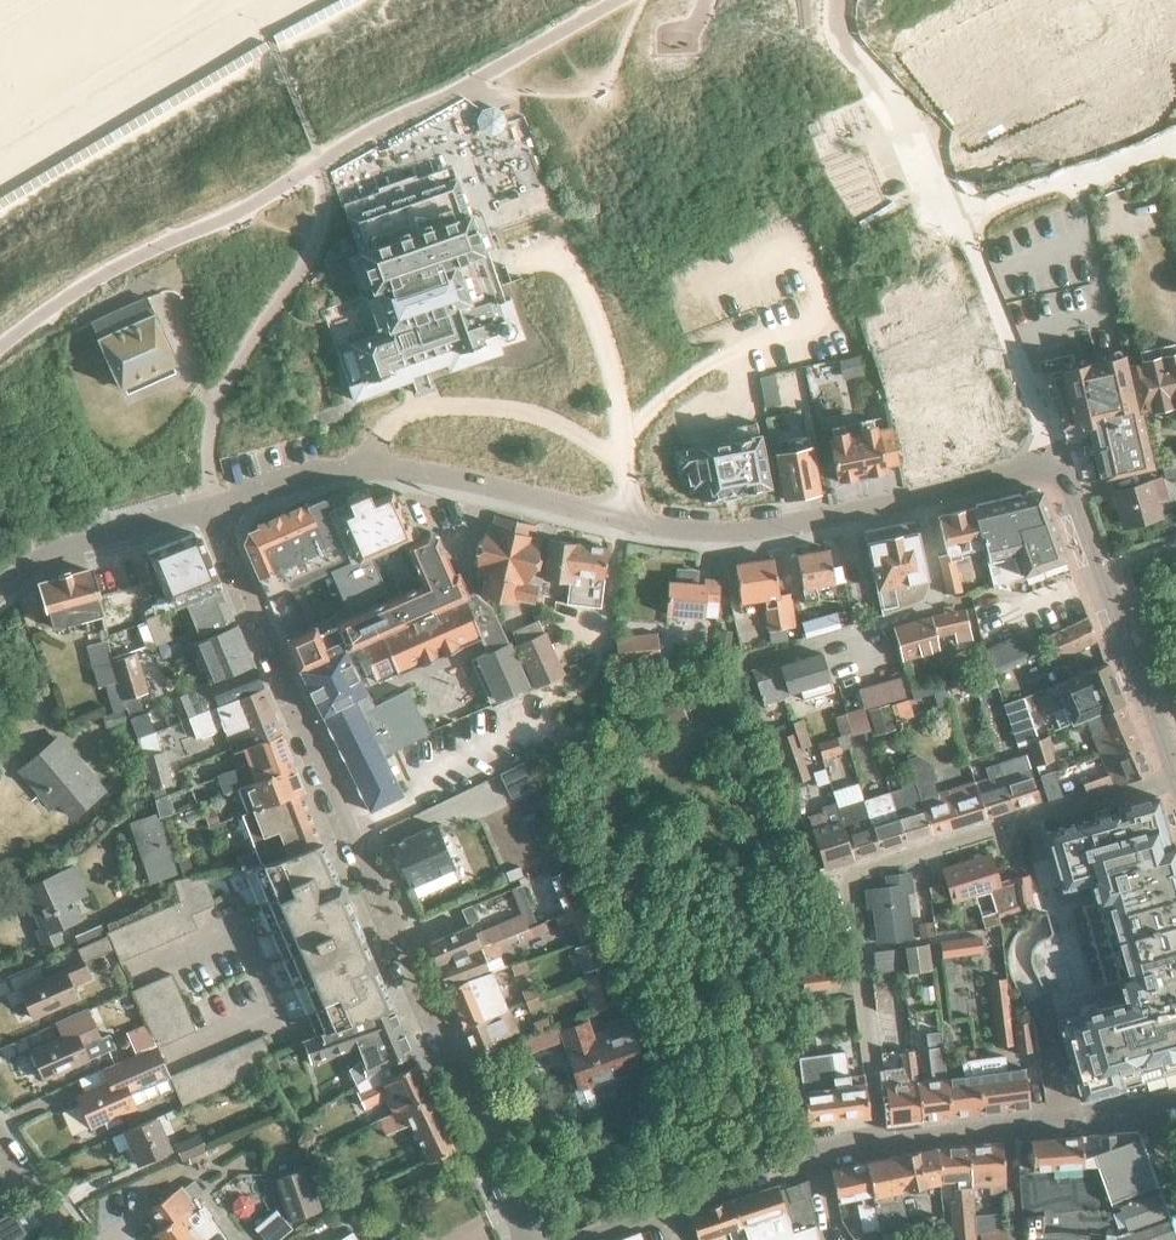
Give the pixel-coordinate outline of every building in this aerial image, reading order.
[(939,65),(972,135),(1175,37),(1175,0),(1075,0),(939,65)] [(478,118),(478,120),(478,123),(479,125),(480,127),(481,129),(482,130),(484,132),(486,133),(488,133),(490,134),(492,134),(495,133),(497,133),(499,132),(500,130),(502,129),(503,127),(504,125),(504,123),(505,120),(504,118),(504,116),(503,114),(502,112),(500,111),(499,109),(497,108),(495,108),(492,107),(490,107),(488,108),(486,108),(484,109),(482,111),(481,112),(480,114),(479,116),(478,118)] [(411,375),(446,363),(449,370),(501,351),(499,344),(523,336),(510,298),(496,303),(464,212),(454,180),(349,215),(359,249),(344,254),(372,334),(349,342),(363,380),(349,384),(354,399),(413,379),(411,375)] [(119,387),(175,362),(145,296),(89,321),(119,387)] [(972,457),(1017,439),(968,314),(935,327),(932,321),(921,325),(923,331),(889,345),(910,398),(916,469),(953,464),(951,458),(970,450),(972,457)] [(1174,405),(1175,404),(1175,343),(1159,347),(1174,405)] [(1138,414),(1140,413),(1174,405),(1159,347),(1140,351),(1143,362),(1128,366),(1132,385),(1138,414)] [(1138,414),(1132,385),(1122,387),(1115,357),(1072,367),(1069,355),(1037,362),(1062,429),(1076,426),(1075,424),(1098,418),(1112,477),(1153,467),(1140,413),(1138,414)] [(899,463),(898,455),(892,427),(830,440),(838,481),(886,472),(885,466),(899,463)] [(759,435),(675,451),(679,470),(686,469),(690,490),(698,489),(701,501),(769,487),(759,435)] [(785,499),(820,492),(810,445),(809,445),(807,436),(787,440),(789,450),(775,452),(785,499)] [(1164,478),(1175,475),(1175,460),(1161,463),(1164,478)] [(1125,528),(1158,519),(1153,502),(1167,498),(1162,478),(1114,491),(1125,528)] [(291,588),(330,571),(411,535),(400,511),(402,506),(398,496),(393,495),(392,491),(362,504),(357,492),(346,496),(343,489),(308,505),(306,502),(257,524),(258,527),(247,532),(243,543),(259,578),(272,572),(277,584),(287,580),(291,588)] [(983,549),(984,551),(985,551),(986,557),(993,586),(1042,569),(1043,571),(1067,563),(1041,491),(1039,490),(1023,494),(1023,495),(971,508),(980,545),(983,544),(985,549),(983,549)] [(980,545),(971,508),(938,516),(947,554),(938,556),(947,593),(962,590),(953,552),(970,548),(972,554),(984,551),(983,549),(985,549),(983,544),(980,545)] [(481,594),(512,602),(513,596),(533,601),(537,586),(524,583),(535,566),(537,557),(535,536),(532,535),(534,525),(495,515),(492,527),(489,526),(477,544),(475,552),(478,572),(485,574),(481,594)] [(865,531),(882,613),(921,597),(926,585),(914,521),(865,531)] [(286,639),(299,668),(321,715),(323,714),(335,739),(411,704),(407,694),(374,709),(373,708),(375,707),(373,701),(370,702),(366,694),(364,695),(358,682),(372,676),(376,684),(396,674),(397,676),(417,667),(418,667),(460,647),(460,646),(478,637),(485,652),(476,657),(499,704),(530,688),(508,641),(507,642),(490,605),(473,590),(466,593),(456,572),(452,574),(435,535),(436,531),(429,529),(411,535),(330,571),(349,616),(337,621),(339,623),(316,633),(314,627),(286,639)] [(194,533),(147,552),(147,553),(149,558),(157,577),(170,609),(185,603),(221,587),(200,535),(194,532),(194,533)] [(543,578),(568,581),(574,542),(548,539),(543,578)] [(568,581),(566,601),(568,601),(599,606),(607,547),(574,542),(568,581)] [(815,585),(834,582),(829,549),(796,554),(804,600),(817,598),(815,585)] [(768,630),(793,626),(788,593),(778,594),(772,558),(734,564),(740,601),(764,598),(768,630)] [(89,569),(40,582),(53,626),(79,619),(80,621),(101,615),(96,595),(89,569)] [(716,617),(717,605),(719,581),(704,580),(703,584),(669,581),(666,613),(716,617)] [(221,587),(185,603),(197,633),(233,618),(221,587)] [(568,601),(566,601),(556,599),(554,613),(567,615),(568,601)] [(133,604),(101,615),(108,637),(141,625),(133,604)] [(972,637),(964,609),(954,612),(952,604),(943,607),(945,613),(931,617),(893,628),(902,659),(939,649),(935,637),(957,631),(960,640),(972,637)] [(563,673),(544,631),(538,618),(526,623),(520,610),(507,616),(513,629),(512,630),(518,643),(516,643),(535,686),(563,673)] [(174,638),(164,611),(148,617),(157,644),(174,638)] [(1096,641),(1087,617),(1049,633),(1043,636),(1046,645),(1043,646),(1047,657),(1052,655),(1053,658),(1096,641)] [(210,681),(252,664),(235,623),(193,641),(210,681)] [(1029,631),(986,651),(996,672),(1039,652),(1029,631)] [(656,632),(615,637),(618,662),(659,658),(656,632)] [(118,681),(112,661),(106,639),(86,645),(98,687),(118,681)] [(112,661),(118,681),(122,697),(146,691),(135,652),(112,661)] [(778,666),(786,692),(797,688),(801,700),(832,690),(820,653),(778,666)] [(787,695),(786,692),(778,666),(777,661),(751,669),(762,703),(787,695)] [(1102,662),(1053,682),(1063,708),(1054,712),(1059,727),(1067,724),(1119,702),(1102,662)] [(252,664),(210,681),(189,690),(199,712),(261,686),(252,664)] [(972,672),(978,692),(998,685),(992,666),(972,672)] [(949,679),(953,693),(976,686),(971,672),(949,679)] [(898,678),(858,689),(863,708),(904,696),(898,678)] [(261,686),(199,712),(189,716),(197,738),(219,730),(218,727),(222,726),(226,735),(273,715),(261,686)] [(654,706),(663,727),(687,716),(679,696),(654,706)] [(1052,759),(1046,741),(1053,738),(1051,733),(1044,736),(1038,738),(1023,696),(1002,704),(1010,726),(1016,745),(1027,743),(1036,770),(1043,767),(1041,763),(1052,759)] [(1092,734),(1102,760),(1141,743),(1124,701),(1086,717),(1093,734),(1092,734)] [(411,704),(335,739),(369,811),(402,796),(383,755),(426,735),(411,704)] [(887,704),(865,711),(872,736),(895,729),(887,704)] [(129,717),(136,737),(150,732),(142,712),(129,717)] [(835,716),(841,734),(852,731),(846,712),(835,716)] [(232,752),(243,748),(280,734),(273,715),(226,735),(232,752)] [(793,722),(801,747),(811,744),(803,718),(793,722)] [(156,730),(136,737),(149,789),(171,782),(164,751),(161,752),(156,730)] [(238,786),(292,765),(280,734),(243,748),(249,762),(238,766),(239,770),(221,777),(227,791),(238,786)] [(779,739),(794,781),(808,776),(794,734),(779,739)] [(831,755),(842,752),(837,736),(817,743),(825,767),(834,764),(831,755)] [(1107,773),(1092,778),(1096,792),(1153,772),(1141,744),(1102,760),(1107,773)] [(72,817),(103,791),(68,749),(51,763),(40,751),(20,768),(41,793),(48,787),(72,817)] [(1004,760),(998,762),(1006,788),(1013,808),(1040,800),(1025,754),(1012,758),(1014,767),(1007,769),(1004,760)] [(919,757),(908,760),(913,775),(915,784),(931,834),(959,826),(947,790),(934,794),(931,783),(938,781),(933,764),(919,757)] [(974,781),(986,817),(1013,808),(1006,788),(998,762),(985,766),(989,777),(974,781)] [(292,765),(238,786),(248,811),(302,790),(292,765)] [(1046,800),(1061,795),(1053,771),(1038,775),(1046,800)] [(831,784),(828,774),(813,778),(816,788),(831,784)] [(901,789),(889,793),(890,796),(905,842),(931,834),(915,784),(913,775),(898,780),(901,789)] [(974,781),(947,790),(959,826),(986,817),(974,781)] [(274,861),(321,841),(302,790),(248,811),(242,813),(258,854),(239,856),(240,867),(242,867),(274,861)] [(889,793),(864,801),(865,804),(879,851),(905,842),(890,796),(889,793)] [(154,798),(160,816),(170,813),(164,795),(154,798)] [(185,799),(188,807),(200,803),(197,795),(185,799)] [(1046,831),(1053,856),(1054,859),(1064,856),(1066,855),(1075,884),(1090,880),(1096,901),(1082,905),(1104,983),(1118,980),(1124,1001),(1058,1020),(1057,1020),(1080,1099),(1122,1087),(1122,1086),(1117,1070),(1175,1053),(1175,846),(1175,841),(1170,842),(1157,796),(1118,807),(1119,811),(1046,831)] [(864,801),(838,809),(842,823),(854,859),(879,851),(865,804),(864,801)] [(823,812),(808,817),(812,830),(823,866),(824,868),(826,867),(854,859),(842,823),(838,809),(824,813),(823,812)] [(175,869),(161,826),(156,812),(129,821),(149,882),(176,873),(175,869)] [(435,824),(389,844),(408,886),(454,866),(435,824)] [(274,861),(242,867),(282,958),(358,925),(321,841),(274,861)] [(987,853),(940,868),(950,900),(987,888),(995,911),(996,916),(1017,909),(1015,906),(1032,904),(1028,876),(1011,878),(996,883),(987,853)] [(72,900),(78,897),(86,894),(74,865),(30,884),(31,885),(25,888),(32,905),(38,902),(48,926),(37,931),(44,946),(60,939),(55,928),(79,917),(72,900)] [(578,930),(591,925),(582,904),(583,903),(573,879),(569,881),(563,868),(550,873),(565,911),(555,915),(558,923),(573,917),(578,930)] [(903,891),(909,890),(907,873),(883,876),(885,887),(865,890),(867,905),(871,904),(875,939),(909,935),(903,891)] [(215,903),(202,874),(173,878),(179,900),(107,932),(108,934),(114,949),(120,961),(197,928),(191,914),(215,903)] [(460,909),(467,925),(427,942),(437,964),(536,923),(536,922),(527,926),(522,913),(475,932),(471,924),(477,919),(471,904),(460,909)] [(982,927),(998,922),(996,916),(995,911),(978,916),(982,927)] [(446,987),(491,971),(486,960),(500,955),(496,946),(518,937),(519,940),(548,929),(544,919),(536,923),(437,964),(446,987)] [(381,1013),(394,1008),(390,999),(358,925),(282,958),(311,1025),(315,1035),(341,1026),(365,1018),(367,1019),(381,1013)] [(82,961),(62,970),(19,988),(32,1017),(76,998),(71,985),(89,977),(83,962),(114,949),(108,934),(77,948),(82,961)] [(980,937),(942,941),(943,956),(982,952),(980,937)] [(584,971),(605,964),(596,939),(575,947),(584,971)] [(907,969),(931,966),(928,943),(904,947),(907,969)] [(876,971),(889,970),(903,968),(900,947),(873,951),(876,971)] [(509,964),(511,970),(513,975),(529,969),(525,958),(509,964)] [(802,973),(804,991),(839,987),(836,968),(802,973)] [(491,971),(446,987),(451,998),(462,1026),(500,1011),(508,1008),(492,970),(491,971)] [(584,977),(595,1011),(618,1004),(607,970),(584,977)] [(157,1047),(196,1029),(170,973),(132,990),(157,1047)] [(522,991),(526,1000),(540,995),(536,985),(522,991)] [(530,1010),(544,1005),(540,995),(526,1000),(530,1010)] [(1009,997),(992,998),(997,1046),(1014,1044),(1015,1052),(1036,1049),(1033,1021),(1012,1024),(1009,997)] [(341,1026),(315,1035),(303,1039),(312,1062),(358,1043),(364,1059),(352,1065),(357,1075),(351,1078),(353,1084),(384,1064),(413,1054),(394,1008),(381,1013),(367,1019),(365,1018),(341,1026)] [(500,1011),(462,1026),(474,1054),(497,1045),(496,1041),(518,1032),(508,1008),(500,1011)] [(82,1046),(100,1038),(87,1009),(56,1023),(62,1036),(30,1050),(43,1079),(88,1059),(82,1046)] [(534,1021),(538,1031),(552,1025),(548,1016),(534,1021)] [(588,1018),(559,1029),(567,1051),(579,1087),(573,1089),(579,1105),(583,1108),(589,1108),(594,1104),(595,1099),(590,1084),(624,1072),(627,1080),(646,1074),(628,1021),(606,1029),(609,1037),(596,1041),(588,1018)] [(258,1057),(269,1052),(261,1035),(169,1075),(182,1104),(263,1069),(258,1057)] [(109,1082),(77,1096),(91,1127),(135,1107),(130,1094),(148,1086),(169,1077),(155,1045),(134,1055),(103,1068),(109,1082)] [(930,1047),(933,1064),(945,1062),(943,1045),(930,1047)] [(912,1048),(909,1049),(901,1050),(903,1066),(883,1069),(889,1122),(921,1118),(916,1079),(912,1048)] [(806,1124),(869,1115),(864,1072),(849,1074),(846,1050),(798,1056),(806,1124)] [(963,1074),(945,1076),(950,1114),(982,1111),(976,1072),(974,1060),(961,1061),(963,1074)] [(393,1111),(431,1093),(416,1063),(356,1091),(363,1106),(386,1095),(393,1111)] [(1023,1067),(976,1072),(982,1111),(1010,1107),(1028,1105),(1046,1102),(1041,1065),(1023,1067)] [(945,1076),(916,1079),(921,1118),(950,1114),(945,1076)] [(431,1093),(393,1111),(389,1113),(396,1128),(410,1121),(428,1159),(455,1146),(431,1093)] [(139,1163),(170,1150),(155,1117),(124,1130),(131,1146),(126,1148),(133,1163),(138,1161),(139,1163)] [(1115,1201),(1118,1200),(1157,1186),(1138,1130),(1073,1136),(1015,1140),(1020,1212),(1041,1209),(1041,1213),(1060,1211),(1106,1204),(1115,1201)] [(183,1157),(205,1147),(199,1134),(177,1144),(183,1157)] [(967,1143),(970,1186),(991,1185),(991,1191),(1005,1190),(1001,1140),(967,1143)] [(939,1181),(941,1181),(957,1180),(957,1185),(958,1185),(959,1200),(949,1201),(952,1235),(957,1235),(957,1239),(974,1239),(970,1186),(967,1143),(938,1145),(936,1145),(939,1181)] [(936,1145),(909,1151),(865,1161),(876,1220),(878,1227),(879,1235),(908,1229),(899,1190),(939,1181),(936,1145)] [(836,1201),(859,1196),(860,1202),(855,1204),(861,1231),(878,1227),(876,1220),(865,1161),(829,1169),(836,1201)] [(273,1178),(288,1220),(322,1208),(307,1166),(273,1178)] [(332,1179),(319,1184),(329,1209),(340,1201),(340,1200),(332,1179)] [(778,1188),(776,1184),(732,1197),(742,1226),(746,1239),(817,1239),(807,1179),(778,1188)] [(194,1196),(190,1199),(180,1186),(148,1210),(161,1227),(151,1234),(156,1239),(226,1239),(194,1196)] [(1157,1186),(1118,1200),(1127,1226),(1128,1229),(1167,1214),(1157,1186)] [(742,1226),(732,1197),(689,1212),(698,1239),(716,1239),(725,1237),(723,1232),(730,1230),(742,1226)] [(1106,1229),(1116,1229),(1127,1226),(1118,1200),(1115,1201),(1106,1204),(1060,1211),(1041,1213),(1020,1216),(1021,1239),(1104,1239),(1106,1229)] [(0,1221),(0,1239),(16,1239),(24,1235),(12,1214),(0,1221)] [(1167,1214),(1128,1229),(1127,1226),(1116,1229),(1106,1229),(1104,1239),(1168,1239),(1175,1237),(1167,1214)] [(742,1226),(730,1230),(734,1239),(746,1239),(742,1226)] [(1004,1228),(979,1232),(980,1239),(1006,1239),(1004,1228)] [(338,1239),(337,1239),(359,1239),(353,1230),(338,1239)] [(638,1231),(619,1239),(643,1239),(638,1231)]
